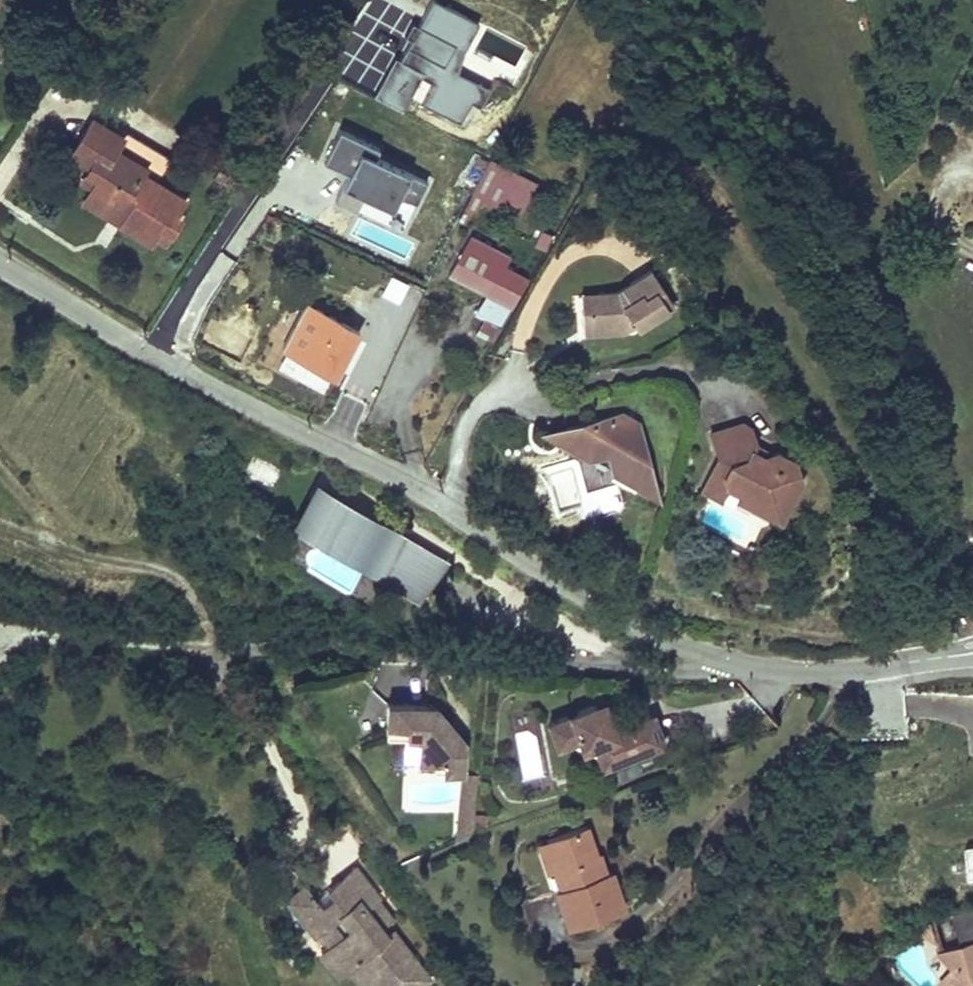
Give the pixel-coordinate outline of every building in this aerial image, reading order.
[(92,120),(70,154),(90,166),(86,172),(97,179),(91,188),(88,194),(123,216),(154,234),(159,225),(169,231),(177,217),(173,214),(181,200),(139,174),(143,168),(128,159),(124,165),(109,155),(112,149),(120,137),(92,120)] [(333,145),(327,155),(339,161),(345,151),(333,145)] [(112,149),(109,155),(124,165),(128,159),(112,149)] [(489,160),(471,194),(486,202),(504,168),(489,160)] [(86,172),(80,182),(91,188),(97,179),(86,172)] [(88,194),(83,202),(118,224),(123,216),(88,194)] [(159,225),(154,234),(163,240),(169,231),(159,225)] [(508,256),(471,236),(451,274),(512,307),(527,278),(503,265),(508,256)] [(623,329),(623,326),(632,321),(637,327),(673,302),(651,269),(617,291),(597,292),(597,308),(581,309),(582,332),(623,329)] [(580,293),(581,309),(597,308),(597,292),(580,293)] [(292,297),(269,340),(335,376),(353,343),(363,348),(367,351),(373,340),(292,297)] [(353,343),(335,376),(346,381),(363,348),(353,343)] [(565,443),(590,457),(607,453),(611,470),(641,487),(650,485),(653,495),(655,495),(635,421),(621,413),(546,432),(561,432),(569,436),(565,443)] [(569,436),(561,432),(546,432),(565,443),(569,436)] [(245,477),(272,492),(283,472),(256,457),(245,477)] [(650,485),(641,487),(653,495),(650,485)] [(732,506),(739,492),(726,486),(720,499),(732,506)] [(445,563),(318,490),(302,519),(403,577),(399,584),(418,595),(431,571),(438,575),(445,563)] [(779,521),(793,493),(782,496),(775,510),(757,500),(753,508),(779,521)] [(964,617),(970,626),(972,624),(972,612),(964,617)] [(446,739),(435,725),(440,721),(427,706),(379,702),(377,723),(397,724),(397,736),(412,737),(410,759),(435,761),(434,771),(453,772),(455,741),(455,740),(446,739)] [(583,702),(538,719),(547,742),(569,734),(584,741),(592,763),(654,739),(643,711),(604,725),(598,709),(583,702)] [(455,740),(440,721),(435,725),(446,739),(455,740)] [(397,724),(377,723),(376,734),(397,736),(397,724)] [(468,774),(453,772),(446,834),(462,828),(468,774)] [(595,825),(536,841),(559,927),(618,912),(595,825)] [(422,973),(384,927),(378,932),(372,925),(356,906),(369,895),(344,865),(318,887),(324,894),(312,904),(309,900),(291,914),(306,932),(311,928),(322,941),(313,949),(332,972),(342,964),(347,959),(367,983),(371,980),(376,985),(393,985),(402,979),(407,985),(422,973)] [(291,914),(309,900),(306,897),(294,882),(277,896),(291,914)] [(309,900),(312,904),(324,894),(318,887),(306,897),(309,900)] [(385,914),(369,895),(356,906),(372,925),(385,914)] [(938,926),(942,941),(959,937),(960,941),(972,938),(972,910),(951,915),(953,922),(938,926)] [(938,945),(931,921),(908,928),(938,945)] [(939,951),(954,966),(961,964),(972,977),(972,942),(939,951)] [(342,964),(361,985),(363,985),(367,983),(347,959),(342,964)] [(961,964),(954,966),(972,983),(972,982),(972,977),(961,964)]
